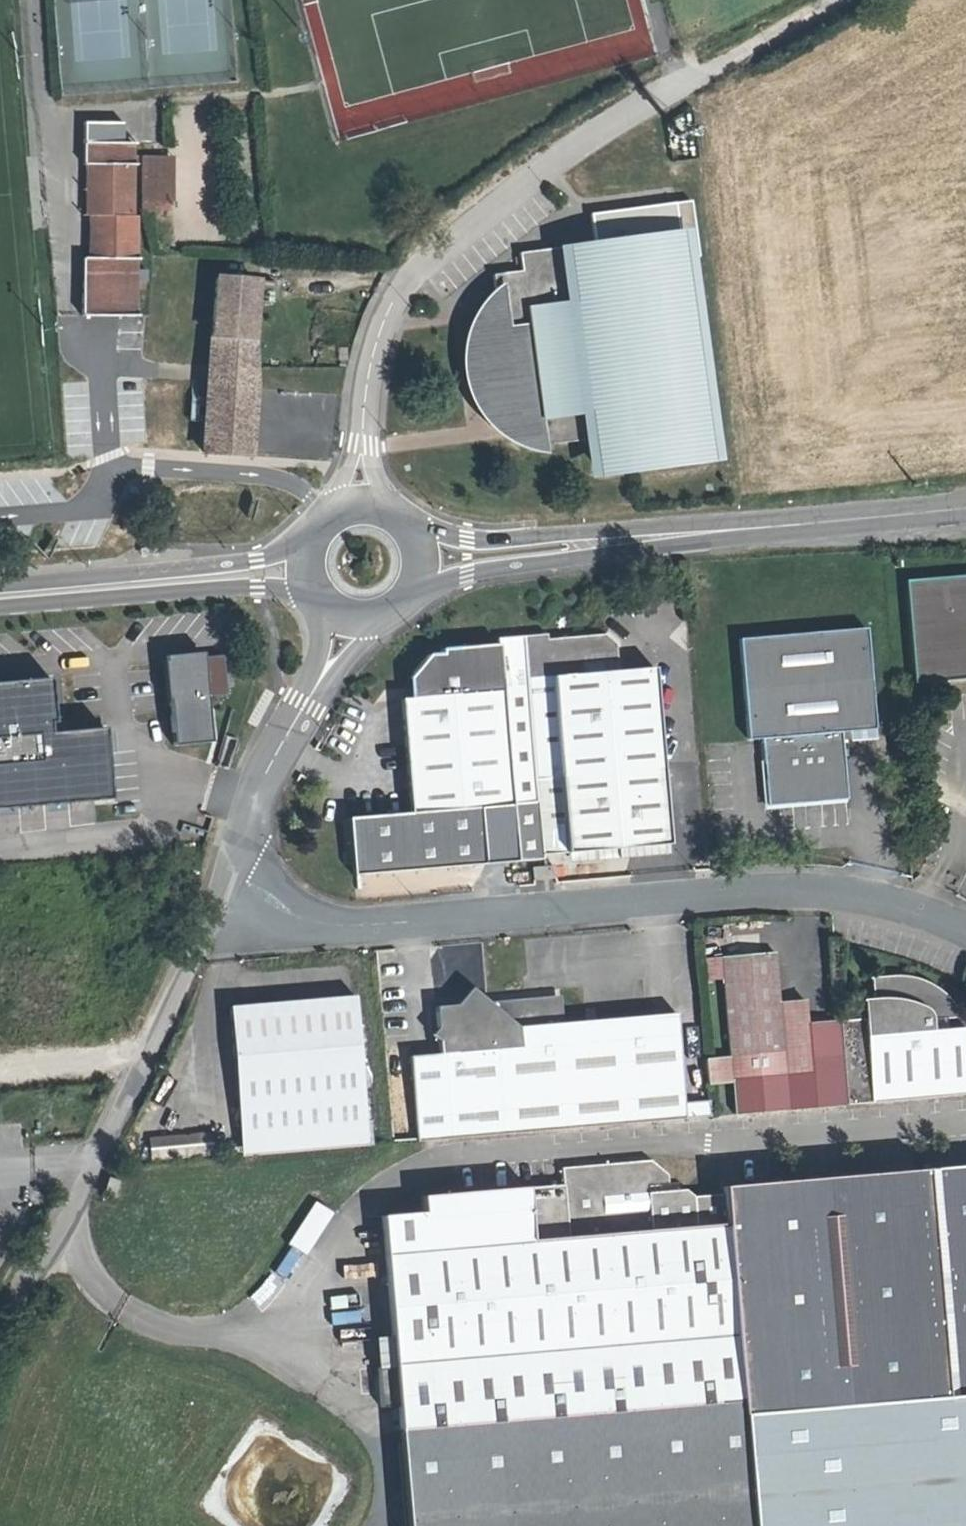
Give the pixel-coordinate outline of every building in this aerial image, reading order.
[(121,321),(119,221),(115,220),(114,150),(81,150),(81,171),(80,221),(75,221),(73,261),(84,261),(84,287),(65,288),(64,318),(121,321)] [(125,163),(125,206),(141,206),(142,164),(125,163)] [(142,164),(141,206),(154,206),(155,163),(142,164)] [(706,464),(671,216),(587,228),(590,255),(518,263),(520,284),(494,288),(498,318),(505,317),(508,342),(465,348),(473,425),(521,421),(526,462),(540,460),(593,454),(596,479),(706,464)] [(84,287),(84,261),(73,261),(65,261),(65,288),(84,287)] [(211,278),(198,452),(243,455),(253,281),(243,280),(211,278)] [(498,318),(482,320),(464,345),(465,348),(508,342),(505,317),(498,318)] [(491,443),(492,444),(493,445),(501,451),(507,454),(517,459),(526,462),(521,421),(473,425),(480,433),(491,443)] [(898,588),(907,679),(965,674),(965,581),(898,588)] [(520,618),(522,641),(506,642),(505,650),(442,656),(442,662),(422,663),(413,679),(416,702),(401,705),(412,815),(350,822),(355,877),(356,878),(487,865),(482,809),(536,803),(539,836),(666,823),(658,746),(649,646),(613,649),(612,628),(603,618),(601,616),(547,622),(545,615),(520,618)] [(853,632),(737,638),(742,754),(763,753),(765,753),(767,806),(848,803),(846,749),(866,748),(869,748),(864,631),(853,632)] [(211,656),(168,660),(182,750),(222,746),(211,656)] [(106,728),(52,733),(51,723),(56,723),(52,678),(0,683),(0,809),(112,800),(106,728)] [(777,954),(722,957),(729,1057),(704,1058),(706,1086),(811,1078),(806,1002),(780,1004),(777,954)] [(892,982),(883,982),(876,983),(879,1017),(841,1021),(847,1106),(905,1100),(965,1095),(965,1032),(957,1032),(956,1020),(965,1019),(965,1017),(960,1010),(946,998),(934,991),(925,987),(915,984),(907,982),(892,982)] [(460,1015),(431,1017),(434,1060),(409,1061),(415,1143),(659,1122),(709,1117),(707,1102),(690,1103),(682,1023),(648,1025),(560,1031),(559,1017),(542,1008),(500,1010),(478,991),(460,1015)] [(353,1003),(226,1014),(235,1159),(366,1147),(353,1003)] [(148,1137),(150,1159),(207,1155),(205,1133),(148,1137)] [(560,1184),(421,1194),(421,1211),(378,1213),(386,1308),(676,1275),(665,1182),(645,1164),(558,1169),(560,1184)] [(965,1397),(965,1169),(720,1189),(720,1194),(695,1195),(684,1189),(675,1191),(665,1182),(676,1275),(691,1406),(738,1403),(740,1415),(965,1397)] [(676,1275),(386,1308),(389,1341),(391,1367),(376,1368),(379,1404),(396,1404),(398,1429),(691,1406),(676,1275)] [(391,1367),(389,1341),(374,1343),(376,1368),(391,1367)] [(398,1429),(406,1525),(747,1525),(740,1415),(738,1403),(691,1406),(398,1429)]
